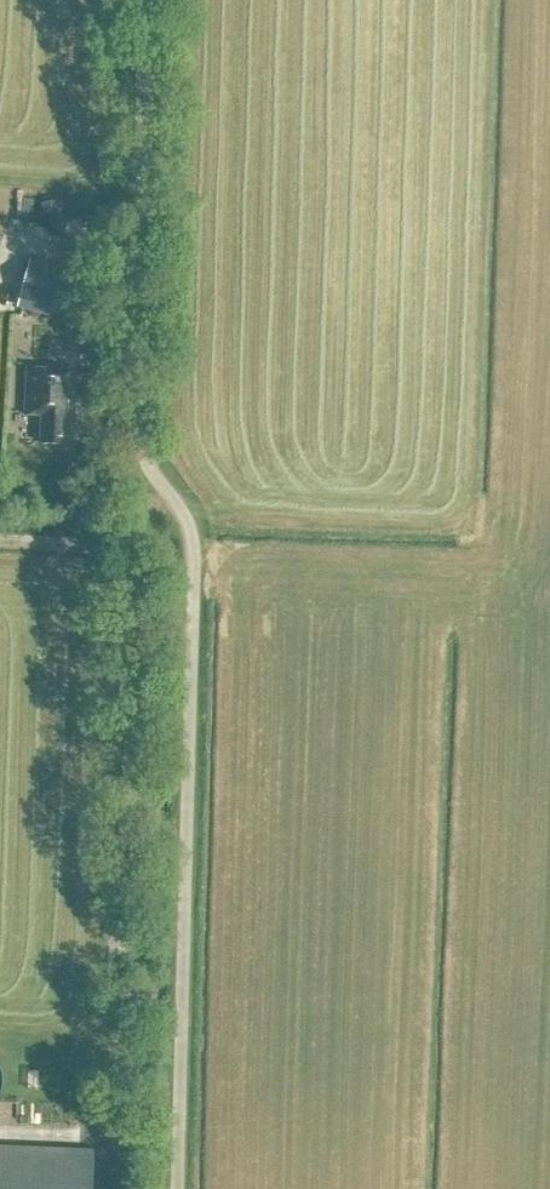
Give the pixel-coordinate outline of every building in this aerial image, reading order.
[(32,261),(21,306),(83,322),(94,277),(32,261)] [(27,370),(25,416),(41,417),(40,444),(72,446),(75,372),(27,370)] [(94,1152),(0,1147),(0,1188),(92,1188),(94,1152)]
